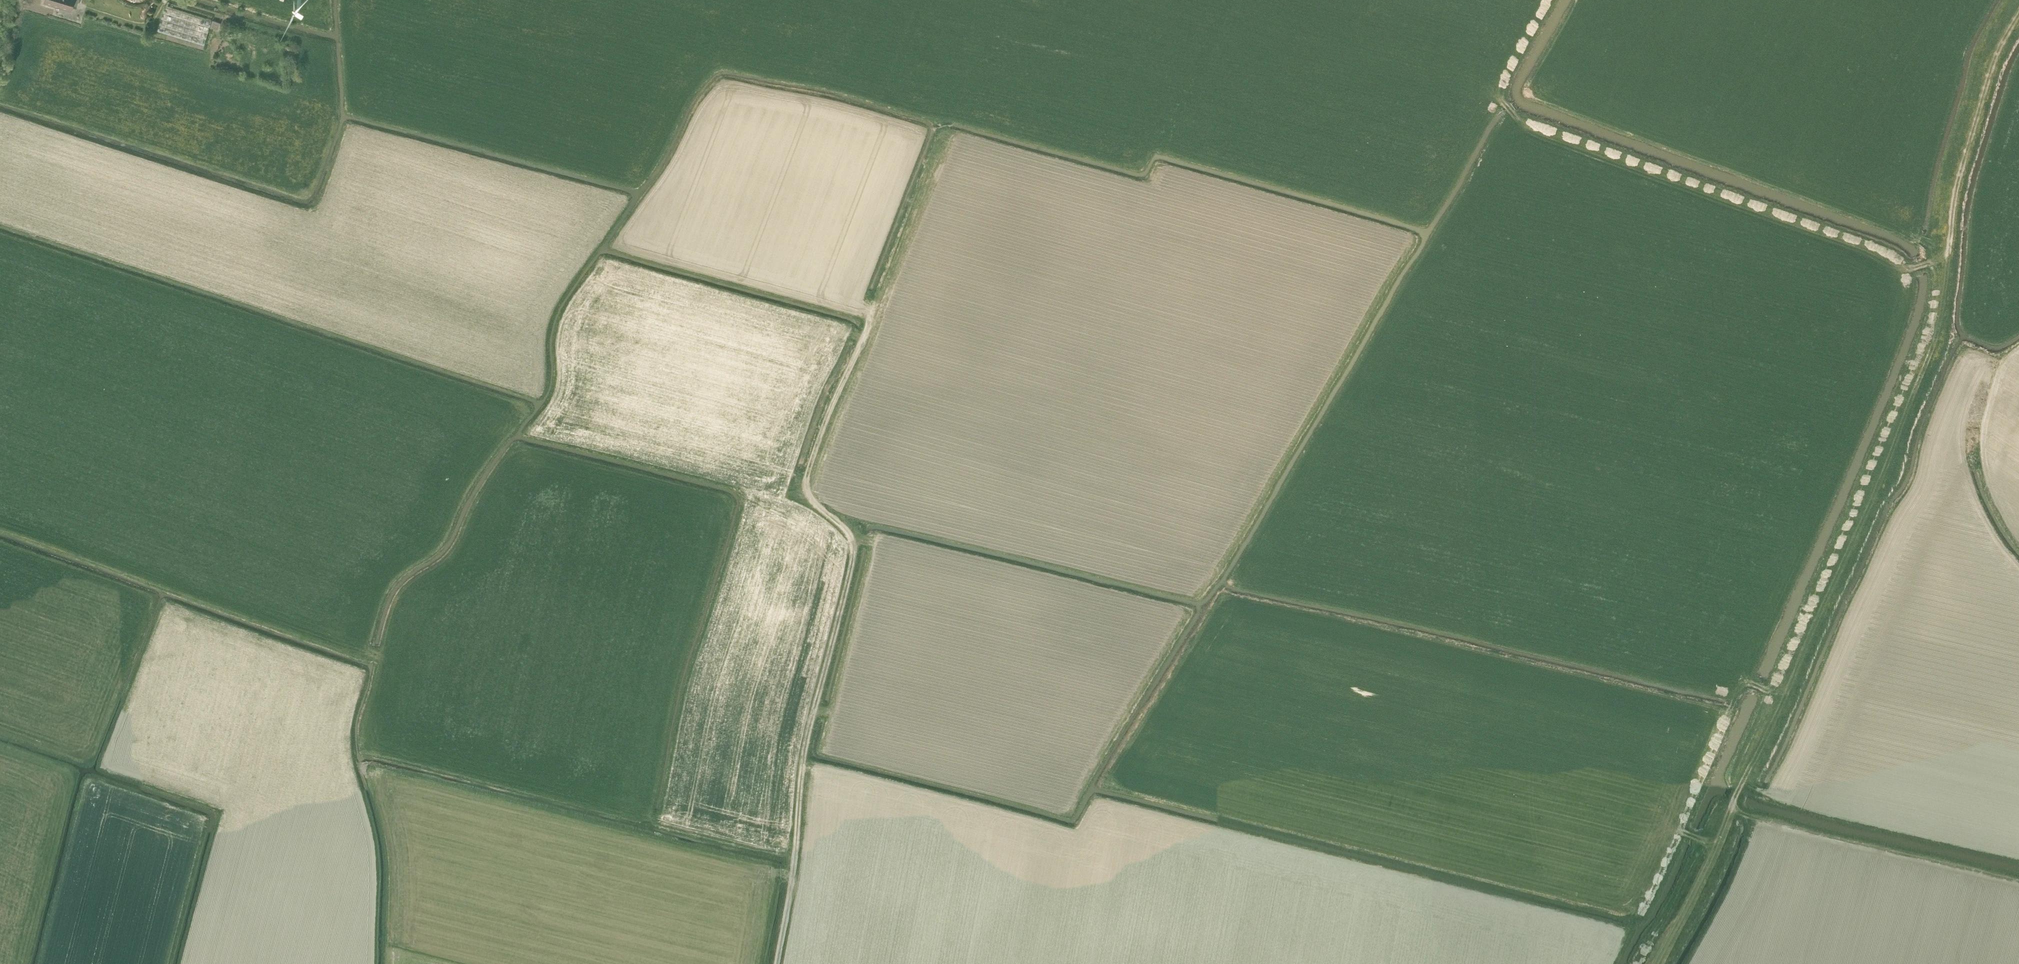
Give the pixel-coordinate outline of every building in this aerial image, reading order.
[(43,2),(70,10),(73,0),(44,0),(43,2)] [(165,8),(157,32),(204,47),(211,22),(165,8)] [(221,22),(213,20),(210,27),(218,30),(221,22)]
